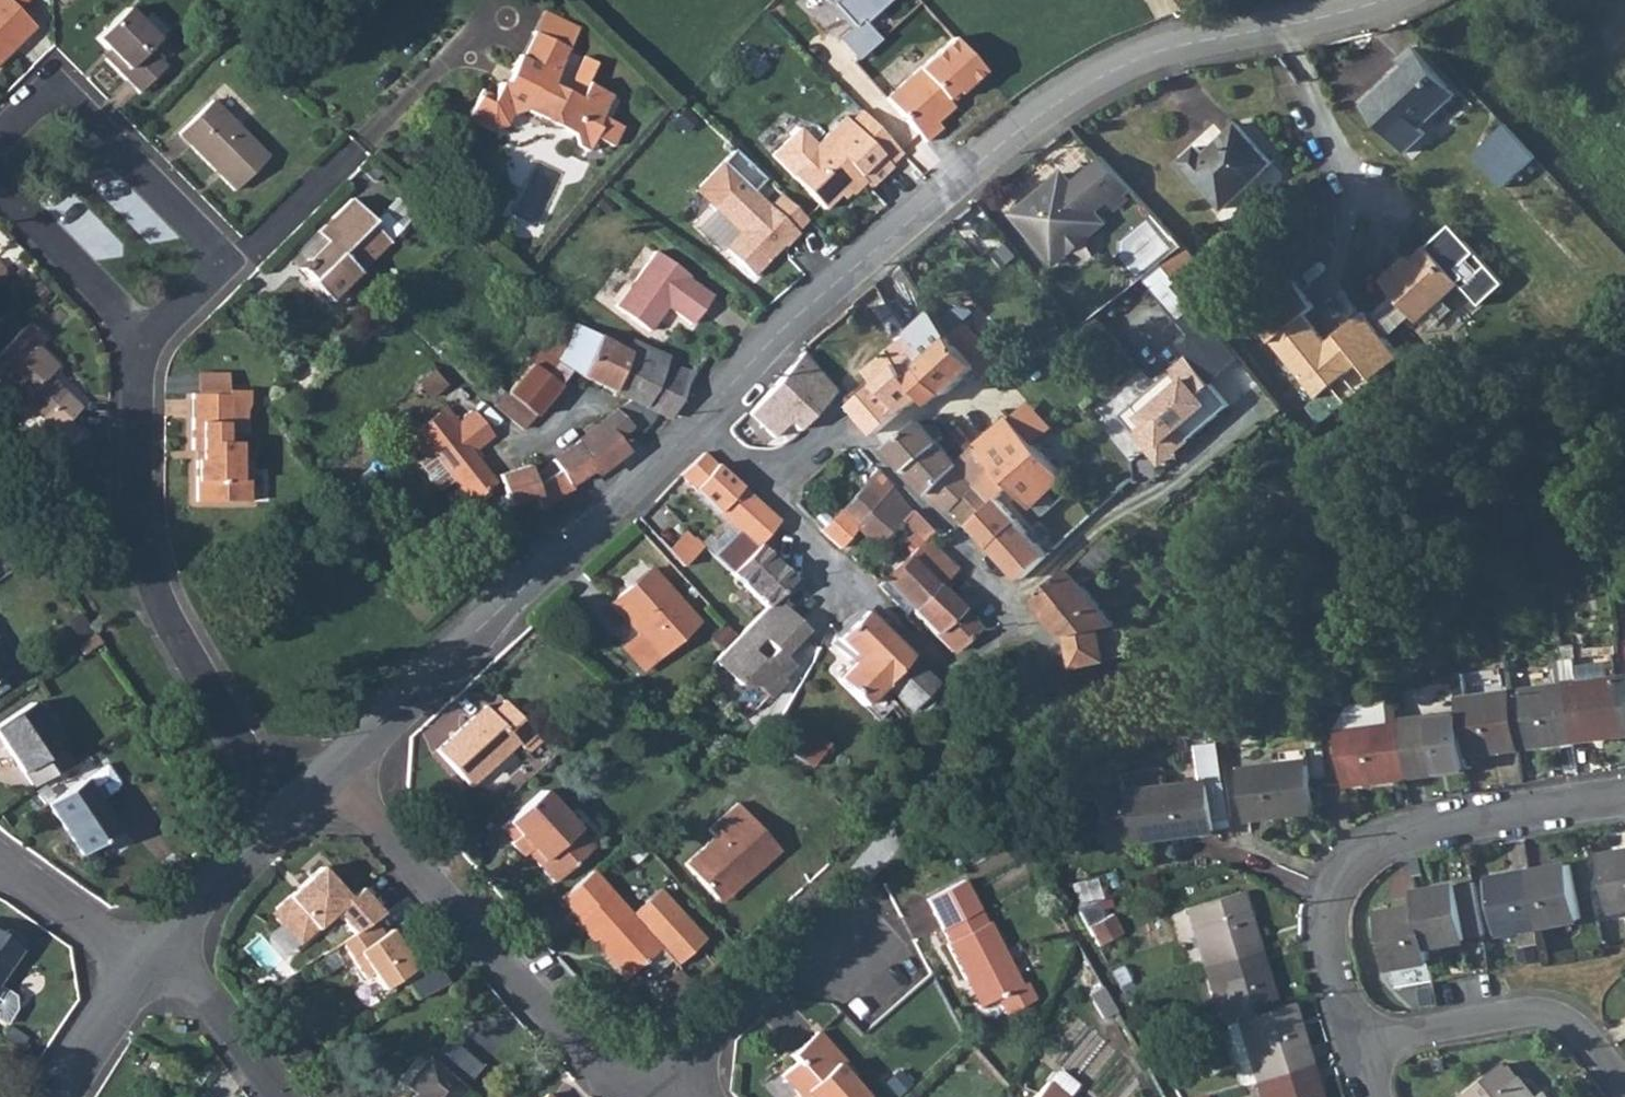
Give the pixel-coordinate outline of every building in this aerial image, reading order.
[(33,28),(10,5),(14,0),(0,0),(0,61),(33,28)] [(157,42),(139,23),(127,12),(98,42),(113,57),(106,64),(139,96),(165,69),(148,52),(157,42)] [(148,14),(139,23),(157,42),(166,33),(148,14)] [(473,110),(478,124),(491,131),(495,133),(507,130),(513,117),(524,114),(529,113),(569,134),(574,137),(578,147),(590,153),(603,131),(599,128),(610,108),(615,100),(589,86),(586,90),(575,84),(569,95),(554,86),(573,51),(541,34),(527,58),(522,57),(514,71),(520,74),(516,82),(502,85),(497,96),(485,90),(473,110)] [(950,39),(884,100),(922,142),(937,128),(933,122),(949,108),(942,100),(952,93),(954,95),(979,74),(950,39)] [(1405,70),(1383,91),(1423,129),(1457,96),(1414,50),(1399,63),(1405,70)] [(1383,91),(1365,109),(1409,155),(1429,135),(1423,129),(1383,91)] [(211,103),(178,136),(234,192),(268,159),(211,103)] [(848,124),(864,141),(876,130),(860,113),(848,124)] [(772,155),(824,209),(835,199),(841,205),(862,185),(868,191),(891,169),(889,167),(901,156),(876,130),(864,141),(848,124),(843,119),(816,144),(801,128),(772,155)] [(1539,156),(1508,123),(1487,144),(1518,177),(1539,156)] [(1198,147),(1180,164),(1223,211),(1273,165),(1237,127),(1206,156),(1198,147)] [(735,150),(698,186),(714,202),(710,206),(714,209),(737,233),(721,248),(751,277),(781,248),(783,250),(797,236),(795,234),(770,208),(754,192),(766,180),(735,150)] [(1105,162),(1087,177),(1108,203),(1127,187),(1105,162)] [(1093,214),(1072,188),(1063,176),(1012,215),(1028,236),(1037,237),(1037,245),(1054,266),(1069,253),(1075,256),(1087,246),(1086,239),(1103,226),(1093,214)] [(1087,177),(1072,188),(1093,214),(1108,203),(1087,177)] [(698,186),(695,190),(710,206),(714,202),(698,186)] [(770,208),(795,234),(807,222),(799,214),(782,197),(770,208)] [(327,243),(301,269),(313,282),(312,283),(331,303),(392,243),(373,224),(374,222),(352,201),(318,235),(327,243)] [(737,233),(714,209),(695,228),(719,251),(721,248),(737,233)] [(1407,254),(1380,280),(1421,323),(1463,286),(1484,307),(1508,283),(1453,223),(1413,259),(1407,254)] [(615,309),(649,335),(666,311),(690,329),(713,300),(688,281),(689,279),(657,255),(618,306),(615,309)] [(1181,315),(1198,301),(1165,262),(1148,276),(1181,315)] [(1155,318),(1133,291),(1097,319),(1119,346),(1155,318)] [(932,311),(910,332),(931,358),(954,335),(943,322),(932,311)] [(1304,317),(1272,344),(1319,398),(1362,362),(1341,338),(1331,347),(1304,317)] [(570,371),(629,401),(618,411),(615,409),(606,416),(599,423),(603,427),(615,439),(623,431),(631,434),(638,434),(643,429),(650,422),(656,412),(670,419),(687,387),(709,357),(706,355),(699,365),(691,375),(674,369),(667,366),(664,365),(665,363),(667,359),(662,357),(650,351),(636,344),(631,342),(627,350),(626,351),(626,350),(579,327),(563,318),(551,335),(542,351),(532,364),(495,405),(524,430),(570,371)] [(970,321),(963,326),(974,339),(965,347),(980,363),(990,375),(1006,360),(970,321)] [(3,380),(57,434),(46,445),(57,456),(80,433),(69,422),(80,410),(48,378),(57,368),(37,347),(44,339),(31,326),(0,357),(0,383),(3,380)] [(963,326),(954,335),(965,347),(974,339),(963,326)] [(854,400),(852,402),(878,431),(892,419),(904,409),(922,396),(911,382),(928,368),(935,362),(931,358),(910,332),(903,339),(909,346),(897,357),(889,348),(865,369),(872,377),(850,396),(854,400)] [(935,362),(928,368),(946,388),(949,392),(980,363),(965,347),(954,335),(931,358),(935,362)] [(801,353),(749,416),(774,440),(790,425),(797,434),(841,390),(801,353)] [(1190,358),(1122,417),(1150,449),(1171,451),(1189,436),(1192,440),(1231,406),(1190,358)] [(231,395),(194,396),(196,453),(205,454),(205,464),(201,464),(202,506),(254,504),(253,464),(244,464),(244,445),(233,445),(231,395)] [(1030,439),(1034,445),(1053,430),(1028,401),(1010,417),(1030,439)] [(424,459),(431,454),(430,452),(455,434),(453,432),(452,428),(457,424),(445,410),(409,441),(424,459)] [(430,452),(431,454),(468,503),(494,481),(472,454),(493,437),(480,421),(472,411),(457,424),(452,428),(453,432),(455,434),(430,452)] [(1010,417),(978,445),(1012,481),(1034,504),(1047,492),(1063,476),(1034,445),(1030,439),(1010,417)] [(928,429),(920,419),(891,446),(915,474),(930,491),(953,469),(960,463),(958,461),(928,429)] [(594,432),(576,443),(577,444),(591,471),(593,475),(624,450),(615,439),(603,427),(594,432)] [(1171,451),(1150,449),(1163,465),(1192,440),(1189,436),(1171,451)] [(559,472),(535,486),(539,496),(537,497),(540,508),(571,490),(569,485),(591,471),(577,444),(552,461),(559,472)] [(953,469),(930,491),(938,499),(949,512),(956,506),(963,515),(989,491),(994,497),(1005,487),(1012,481),(978,445),(971,450),(958,461),(960,463),(953,469)] [(702,453),(678,476),(683,480),(692,489),(737,530),(713,557),(730,573),(755,548),(761,541),(778,521),(771,516),(702,453)] [(528,466),(499,475),(510,513),(513,512),(512,505),(537,497),(539,496),(535,486),(528,466)] [(866,484),(878,497),(892,485),(877,468),(864,481),(866,484)] [(866,484),(839,510),(856,528),(862,534),(888,508),(878,497),(866,484)] [(888,508),(862,534),(868,540),(873,546),(901,519),(912,509),(905,500),(892,485),(878,497),(888,508)] [(989,491),(963,515),(973,526),(976,523),(994,504),(992,502),(1006,488),(1005,487),(994,497),(989,491)] [(994,504),(976,523),(1025,577),(1033,569),(1049,554),(1049,553),(1019,522),(1029,512),(1006,488),(992,502),(994,504)] [(901,519),(921,541),(925,537),(932,530),(920,518),(912,509),(901,519)] [(839,510),(819,528),(827,536),(838,546),(856,528),(839,510)] [(1033,569),(1025,577),(1039,593),(1068,569),(1079,558),(1096,542),(1079,524),(1059,542),(1049,553),(1049,554),(1033,569)] [(686,528),(669,549),(687,564),(704,544),(686,528)] [(921,541),(878,582),(877,583),(905,611),(910,607),(952,649),(976,627),(943,593),(954,581),(949,575),(956,568),(937,549),(925,537),(921,541)] [(730,573),(758,604),(769,595),(789,576),(773,561),(776,557),(761,541),(755,548),(730,573)] [(1039,593),(1036,597),(1067,635),(1069,634),(1100,625),(1102,624),(1117,623),(1082,584),(1068,569),(1039,593)] [(650,571),(609,606),(635,636),(622,648),(641,671),(696,623),(650,571)] [(225,577),(214,579),(217,594),(229,592),(225,577)] [(777,599),(713,661),(740,688),(757,688),(765,696),(797,664),(788,656),(809,631),(777,599)] [(864,610),(843,630),(835,638),(854,657),(832,681),(859,706),(881,682),(917,718),(932,703),(924,695),(936,683),(864,610)] [(1100,625),(1069,634),(1073,665),(1105,660),(1100,625)] [(11,675),(0,657),(0,683),(11,675)] [(1616,682),(1623,736),(1624,736),(1624,681),(1616,682)] [(1616,682),(1564,690),(1572,743),(1623,736),(1616,682)] [(1564,690),(1511,696),(1519,751),(1572,743),(1564,690)] [(1511,696),(1457,704),(1458,718),(1464,758),(1519,751),(1511,696)] [(485,710),(437,753),(469,788),(517,746),(522,752),(537,738),(507,704),(491,716),(485,710)] [(0,729),(0,738),(24,775),(62,750),(33,707),(0,729)] [(1458,718),(1401,726),(1408,781),(1465,773),(1464,758),(1458,718)] [(1401,726),(1338,735),(1345,790),(1408,781),(1401,726)] [(814,761),(829,746),(816,732),(800,748),(814,761)] [(50,801),(99,765),(91,754),(42,790),(50,801)] [(108,768),(85,783),(100,805),(119,792),(120,786),(108,768)] [(1311,772),(1243,782),(1249,824),(1316,815),(1311,772)] [(85,783),(49,808),(83,858),(119,833),(100,805),(85,783)] [(540,791),(500,827),(512,840),(510,842),(522,855),(530,849),(540,859),(536,863),(553,882),(592,848),(540,791)] [(1168,801),(1140,804),(1146,844),(1170,842),(1170,845),(1214,840),(1209,795),(1194,797),(1191,794),(1168,797),(1168,801)] [(682,861),(714,897),(737,879),(741,882),(778,851),(736,802),(706,828),(713,835),(682,861)] [(1146,844),(1140,804),(1131,806),(1136,846),(1146,844)] [(1598,865),(1608,920),(1624,917),(1624,860),(1598,865)] [(374,917),(383,911),(361,886),(350,896),(322,864),(277,904),(276,916),(298,941),(334,908),(353,930),(374,917)] [(628,912),(589,869),(584,873),(557,897),(604,950),(600,953),(622,978),(657,948),(672,965),(701,939),(657,887),(628,912)] [(1572,873),(1530,881),(1540,935),(1582,927),(1572,873)] [(963,881),(925,900),(946,944),(944,945),(960,979),(966,976),(981,1005),(994,999),(1002,1015),(1031,1000),(1023,984),(1018,987),(986,922),(984,923),(963,881)] [(1540,935),(1530,881),(1491,888),(1501,942),(1540,935)] [(1452,894),(1412,902),(1414,917),(1421,955),(1462,948),(1452,894)] [(1230,895),(1178,913),(1198,970),(1250,953),(1230,895)] [(374,917),(353,930),(340,937),(363,975),(370,971),(380,987),(394,979),(404,982),(422,971),(409,949),(402,948),(390,928),(383,932),(374,917)] [(1421,955),(1414,917),(1374,925),(1383,977),(1424,970),(1421,955)] [(1106,919),(1083,932),(1089,944),(1115,935),(1106,919)] [(1115,935),(1089,944),(1094,952),(1117,938),(1115,935)] [(0,940),(0,989),(23,955),(0,940)] [(1250,953),(1198,970),(1218,1028),(1230,1024),(1270,1011),(1250,953)] [(8,1028),(17,1013),(17,1001),(0,990),(0,1023),(8,1028)] [(1270,1011),(1230,1024),(1250,1083),(1303,1066),(1283,1007),(1270,1011)] [(827,1062),(832,1057),(808,1030),(782,1052),(788,1058),(774,1072),(793,1093),(797,1089),(802,1094),(799,1096),(854,1096),(857,1095),(841,1077),(827,1062)] [(485,1067),(452,1037),(410,1085),(421,1094),(418,1096),(459,1096),(485,1067)] [(1250,1083),(1255,1096),(1313,1096),(1303,1066),(1250,1083)] [(1048,1070),(1040,1080),(1060,1096),(1071,1084),(1054,1070),(1048,1070)] [(1026,1096),(1061,1096),(1060,1096),(1040,1080),(1026,1096)] [(1497,1096),(1527,1096),(1515,1082),(1497,1096)] [(542,1088),(534,1096),(548,1096),(542,1088)]
